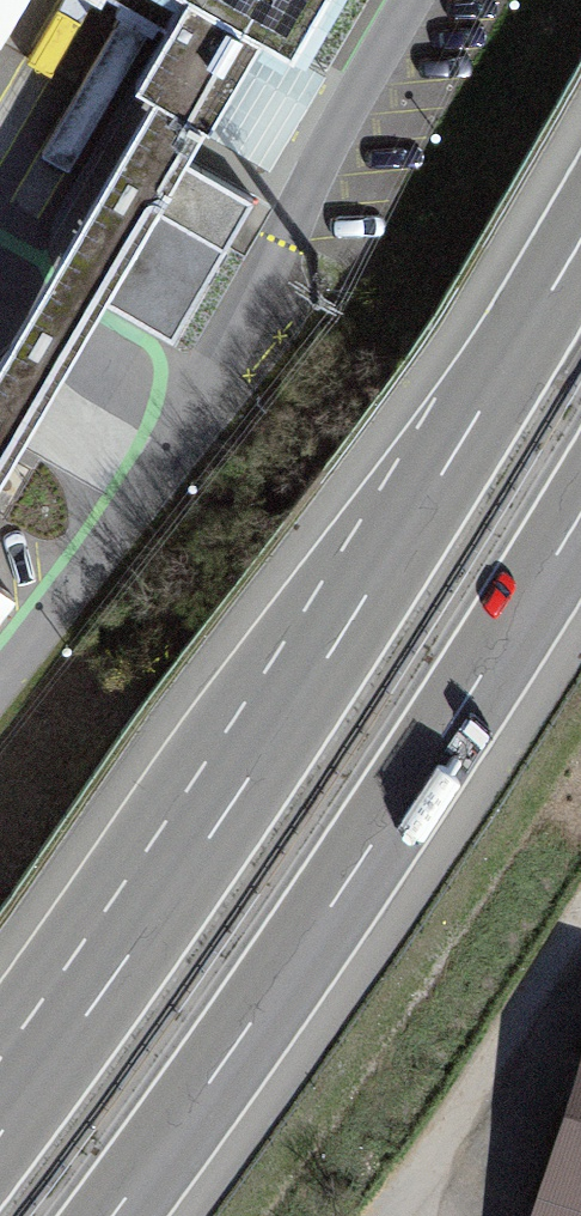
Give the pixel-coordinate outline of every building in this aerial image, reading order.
[(81,345),(98,315),(157,216),(227,254),(252,206),(184,167),(262,45),(308,70),(348,0),(112,0),(171,34),(137,92),(154,100),(30,317),(0,370),(0,482),(81,345)] [(533,1215),(580,1215),(580,1062),(533,1215)]
